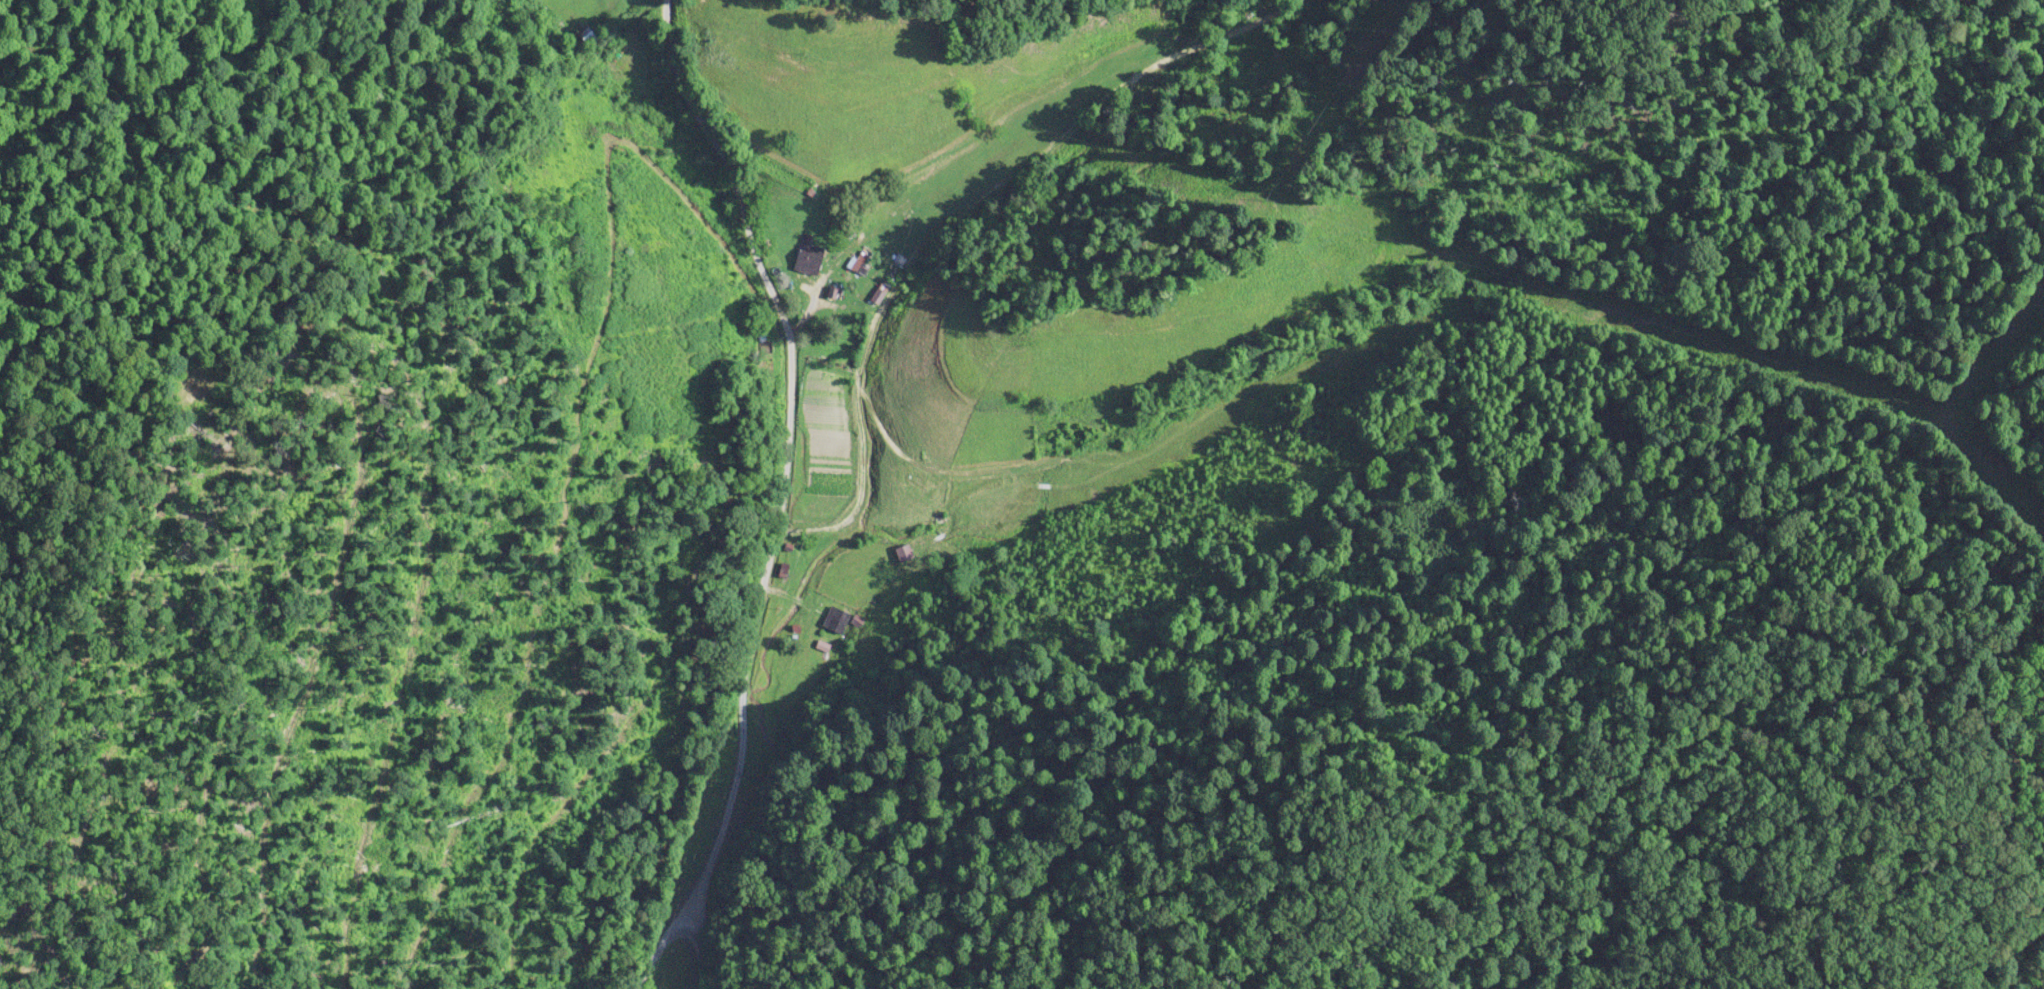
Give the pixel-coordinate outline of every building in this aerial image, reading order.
[(824,248),(809,243),(812,235),(802,231),(790,269),(815,276),(824,248)] [(900,563),(913,559),(907,542),(894,547),(900,563)] [(849,613),(830,603),(821,624),(840,632),(849,613)]
